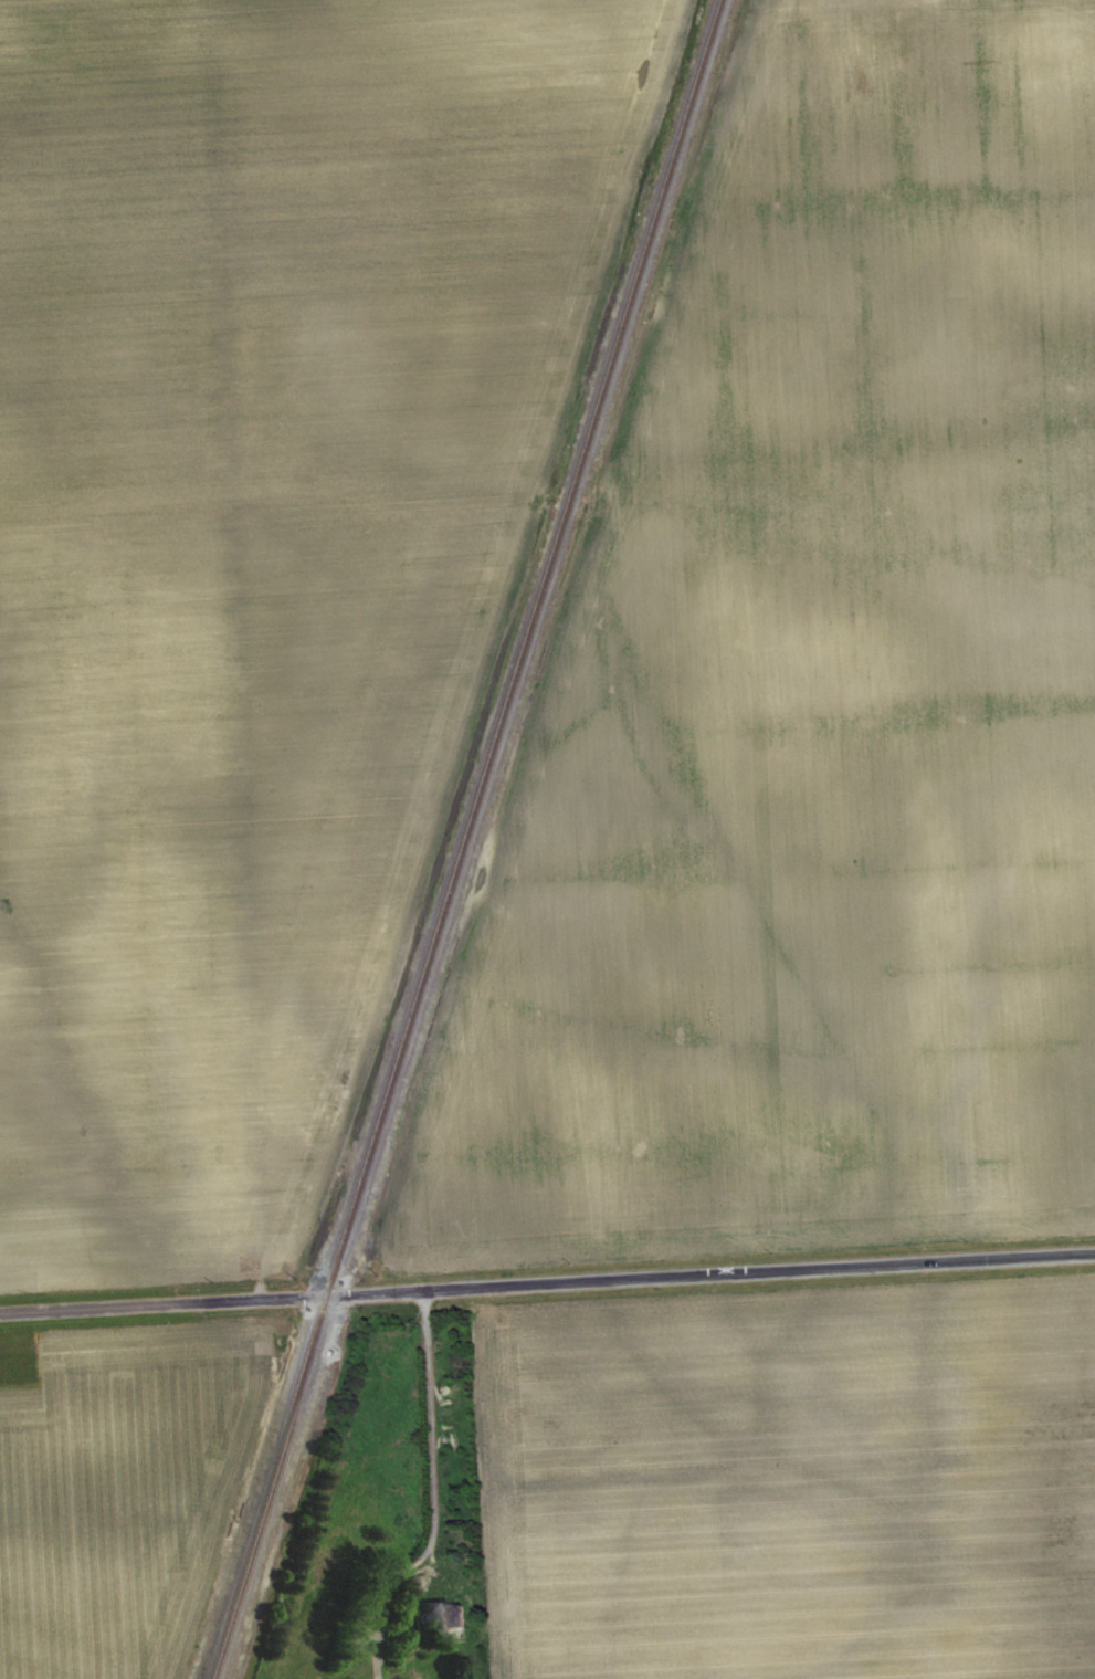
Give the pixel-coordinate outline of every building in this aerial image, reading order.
[(437,1641),(458,1641),(458,1609),(436,1609),(437,1641)]
